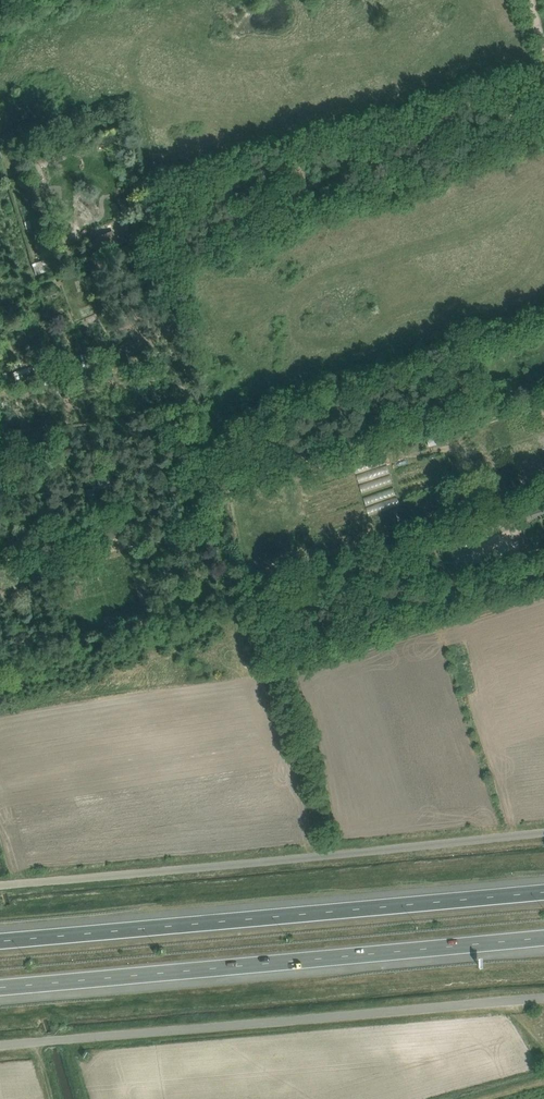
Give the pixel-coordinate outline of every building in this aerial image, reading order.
[(96,239),(101,251),(126,242),(123,235),(115,238),(113,232),(96,239)] [(88,354),(77,356),(77,361),(77,362),(78,362),(78,367),(89,365),(88,354)] [(353,462),(368,514),(399,506),(385,454),(353,462)] [(99,485),(100,489),(114,488),(113,475),(99,476),(99,485)] [(86,508),(96,506),(94,495),(94,493),(94,490),(84,491),(86,508)] [(473,497),(471,491),(465,493),(467,500),(473,497)] [(531,512),(533,517),(539,515),(540,515),(543,513),(543,510),(543,508),(531,512)]
